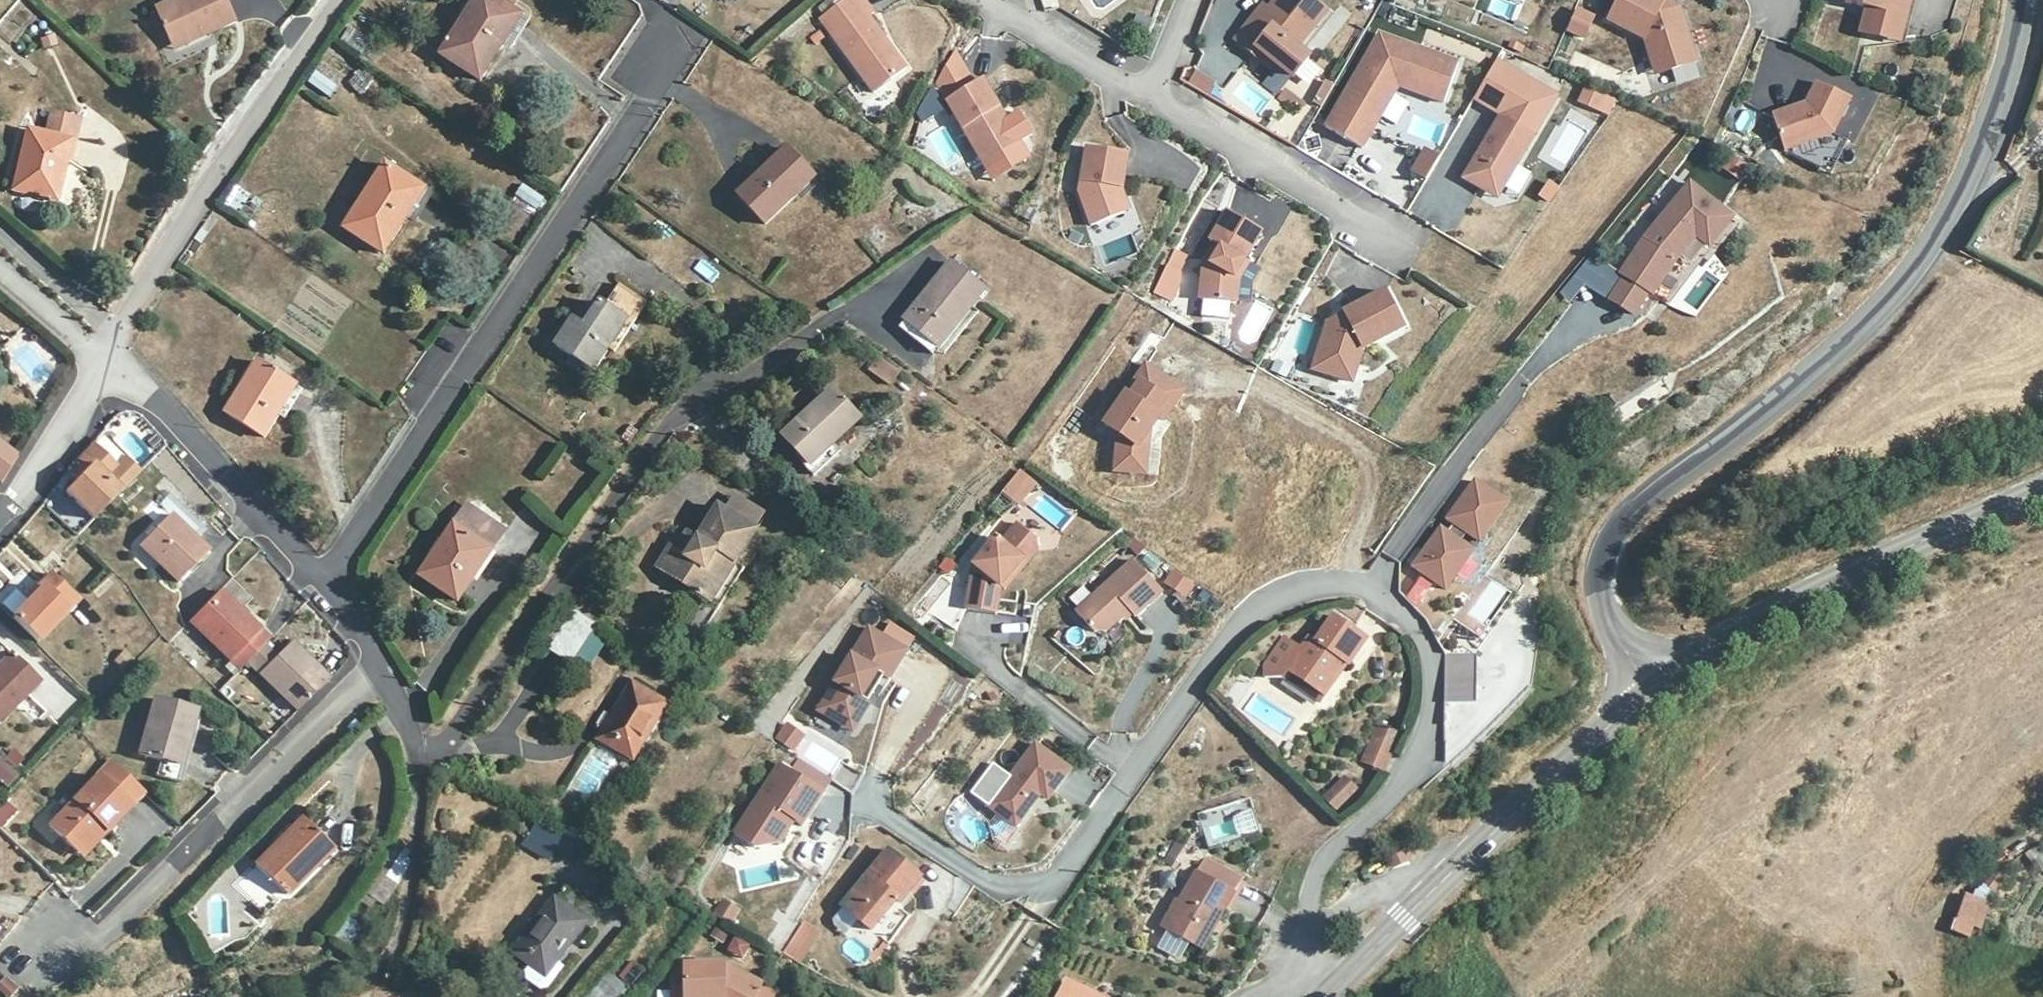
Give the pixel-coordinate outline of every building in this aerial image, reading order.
[(230,0),(178,0),(159,8),(177,47),(239,19),(230,0)] [(484,85),(527,21),(496,0),(482,0),(446,56),(484,85)] [(863,0),(843,0),(818,18),(871,91),(904,67),(867,17),(872,13),(863,0)] [(1274,60),(1293,77),(1309,56),(1296,47),(1326,12),(1312,0),(1278,0),(1264,18),(1258,12),(1237,38),(1253,53),(1258,45),(1274,60)] [(1650,61),(1666,57),(1669,73),(1692,68),(1680,16),(1669,11),(1671,5),(1661,0),(1618,0),(1607,22),(1646,40),(1650,61)] [(1858,8),(1866,10),(1859,33),(1895,31),(1903,0),(1838,0),(1837,2),(1858,8)] [(1866,10),(1858,8),(1853,31),(1859,33),(1866,10)] [(1577,10),(1566,32),(1582,39),(1592,17),(1577,10)] [(343,40),(362,51),(368,39),(349,28),(343,40)] [(1895,31),(1859,33),(1855,47),(1890,45),(1895,31)] [(1394,83),(1400,85),(1445,102),(1459,62),(1380,33),(1327,124),(1362,147),(1392,98),(1387,96),(1394,83)] [(972,78),(954,43),(936,74),(978,156),(1009,140),(992,104),(996,101),(981,73),(972,78)] [(1269,66),(1274,60),(1258,45),(1253,53),(1269,66)] [(1461,173),(1483,186),(1500,182),(1554,91),(1494,56),(1471,94),(1498,110),(1461,173)] [(1666,57),(1650,61),(1654,77),(1669,73),(1666,57)] [(358,68),(348,85),(363,94),(373,77),(358,68)] [(1259,116),(1275,92),(1239,68),(1223,92),(1259,116)] [(307,85),(331,96),(337,81),(313,71),(307,85)] [(1197,71),(1190,82),(1208,93),(1215,81),(1197,71)] [(1316,91),(1323,95),(1334,76),(1327,72),(1316,91)] [(1765,107),(1774,143),(1825,126),(1842,92),(1809,74),(1798,96),(1765,107)] [(1392,98),(1400,85),(1394,83),(1387,96),(1392,98)] [(1579,102),(1597,110),(1604,97),(1585,88),(1579,102)] [(933,105),(924,117),(935,125),(944,113),(933,105)] [(58,203),(81,123),(55,116),(50,136),(30,131),(15,190),(58,203)] [(1825,126),(1774,143),(1823,166),(1838,134),(1825,126)] [(1090,219),(1122,208),(1118,193),(1120,183),(1123,183),(1127,148),(1085,142),(1075,186),(1090,219)] [(792,145),(744,194),(773,225),(822,176),(792,145)] [(1408,168),(1421,176),(1434,155),(1420,147),(1408,168)] [(1721,171),(1740,179),(1747,163),(1728,155),(1721,171)] [(1006,156),(979,162),(982,177),(1009,171),(1006,156)] [(349,230),(390,258),(430,191),(392,165),(349,230)] [(1653,233),(1627,271),(1632,275),(1654,290),(1674,303),(1678,297),(1703,316),(1736,271),(1711,253),(1740,215),(1698,181),(1653,233)] [(1118,193),(1122,208),(1129,206),(1123,183),(1120,183),(1118,193)] [(522,186),(514,202),(534,212),(542,195),(522,186)] [(1215,240),(1211,248),(1218,252),(1213,261),(1207,257),(1205,258),(1201,297),(1238,301),(1241,277),(1236,274),(1246,258),(1263,231),(1229,209),(1209,238),(1215,240)] [(1111,258),(1133,253),(1129,238),(1108,243),(1111,258)] [(1173,301),(1188,253),(1169,247),(1154,295),(1173,301)] [(1218,252),(1211,248),(1207,257),(1213,261),(1218,252)] [(1250,261),(1246,258),(1236,274),(1241,277),(1250,261)] [(701,259),(693,271),(711,283),(719,271),(701,259)] [(978,289),(946,265),(923,294),(898,325),(935,350),(982,291),(978,289)] [(1654,290),(1632,275),(1616,298),(1640,313),(1654,290)] [(612,344),(620,350),(652,302),(623,283),(610,303),(604,301),(589,322),(579,319),(559,344),(597,368),(612,344)] [(1347,357),(1359,361),(1364,346),(1406,325),(1386,288),(1345,310),(1347,314),(1327,323),(1313,366),(1343,376),(1347,357)] [(1347,314),(1345,310),(1329,317),(1327,323),(1347,314)] [(880,356),(869,370),(889,386),(900,371),(880,356)] [(1353,379),(1359,361),(1347,357),(1343,376),(1353,379)] [(1179,389),(1142,363),(1102,421),(1113,429),(1110,468),(1140,472),(1145,429),(1155,415),(1160,419),(1169,405),(1179,389)] [(264,364),(229,415),(267,441),(303,391),(264,364)] [(852,419),(824,390),(778,436),(806,465),(801,473),(810,484),(835,455),(828,446),(852,419)] [(144,467),(166,442),(134,415),(113,440),(144,467)] [(16,455),(0,442),(0,482),(16,455)] [(64,492),(91,520),(136,477),(121,461),(113,469),(91,447),(72,465),(82,475),(64,492)] [(1017,468),(1000,491),(1019,506),(1037,482),(1017,468)] [(1414,567),(1447,591),(1475,553),(1462,544),(1469,534),(1482,543),(1510,505),(1477,481),(1449,519),(1455,523),(1448,532),(1443,528),(1414,567)] [(726,507),(759,524),(766,510),(733,493),(726,507)] [(422,578),(458,604),(506,539),(470,512),(422,578)] [(679,575),(674,586),(711,610),(759,537),(719,512),(702,538),(693,554),(686,551),(673,550),(665,551),(658,561),(679,575)] [(184,513),(171,527),(196,551),(208,537),(184,513)] [(1023,560),(1027,563),(1038,550),(1035,536),(1018,523),(1003,542),(997,537),(975,564),(968,608),(998,613),(1001,586),(1008,579),(1017,568),(1023,560)] [(196,551),(171,527),(143,555),(180,591),(208,562),(196,551)] [(693,554),(702,538),(686,529),(673,550),(686,551),(693,554)] [(1020,571),(1027,563),(1023,560),(1017,568),(1008,579),(1001,586),(1006,589),(1012,580),(1020,571)] [(1160,594),(1132,560),(1073,609),(1090,631),(1102,631),(1125,611),(1131,617),(1160,594)] [(651,572),(674,586),(679,575),(658,561),(651,572)] [(1184,593),(1190,585),(1171,573),(1164,584),(1177,593),(1184,593)] [(1481,639),(1511,592),(1485,575),(1454,622),(1481,639)] [(1416,606),(1432,585),(1420,576),(1404,597),(1416,606)] [(10,639),(35,663),(74,620),(50,599),(10,639)] [(190,630),(234,679),(252,662),(267,647),(222,600),(190,630)] [(575,613),(598,627),(605,614),(584,601),(575,613)] [(575,613),(548,653),(568,669),(598,627),(575,613)] [(1280,674),(1319,699),(1339,672),(1345,672),(1362,645),(1330,621),(1309,651),(1301,644),(1280,674)] [(869,628),(815,708),(848,731),(856,718),(866,703),(859,698),(876,673),(887,681),(906,653),(869,628)] [(267,674),(301,711),(331,680),(295,644),(281,658),(267,674)] [(252,662),(267,674),(281,658),(267,647),(252,662)] [(1446,701),(1476,702),(1477,655),(1447,654),(1446,701)] [(46,695),(17,668),(0,684),(0,732),(3,735),(46,695)] [(1314,708),(1319,699),(1280,674),(1274,681),(1314,708)] [(600,742),(635,762),(665,708),(630,687),(600,742)] [(182,762),(197,712),(151,701),(138,753),(162,763),(158,783),(180,789),(187,767),(182,762)] [(794,752),(807,735),(787,719),(773,737),(794,752)] [(1376,723),(1360,761),(1384,771),(1400,733),(1376,723)] [(1032,743),(984,804),(1012,825),(1037,794),(1043,799),(1066,769),(1032,743)] [(594,752),(575,791),(595,800),(614,762),(594,752)] [(5,788),(17,773),(0,760),(0,784),(5,788)] [(115,837),(148,799),(116,769),(59,830),(89,856),(111,835),(115,837)] [(1355,790),(1343,778),(1323,798),(1334,810),(1355,790)] [(826,802),(790,779),(772,807),(764,803),(741,840),(760,853),(786,847),(798,826),(807,831),(816,817),(826,802)] [(1210,849),(1260,834),(1249,797),(1198,812),(1210,849)] [(15,808),(0,799),(0,827),(3,829),(15,808)] [(974,813),(961,822),(976,841),(989,832),(974,813)] [(549,861),(564,834),(538,820),(523,847),(549,861)] [(298,822),(248,870),(279,902),(329,853),(298,822)] [(793,860),(824,879),(848,842),(817,823),(793,860)] [(924,877),(889,852),(844,909),(857,919),(873,932),(896,902),(904,903),(924,877)] [(1197,952),(1242,881),(1205,858),(1160,929),(1197,952)] [(608,923),(571,893),(517,955),(547,982),(586,935),(594,940),(608,923)] [(1975,941),(1988,902),(1964,894),(1950,933),(1975,941)] [(730,904),(720,919),(735,928),(745,913),(730,904)] [(857,919),(844,909),(834,920),(847,931),(857,919)] [(811,933),(798,924),(779,954),(793,963),(811,933)] [(670,965),(671,977),(682,976),(684,962),(674,951),(670,965)] [(763,981),(714,953),(674,951),(684,962),(682,976),(671,977),(671,996),(703,995),(703,990),(724,990),(724,996),(770,996),(759,990),(763,981)] [(629,990),(608,971),(585,996),(623,996),(629,990)] [(15,990),(0,974),(0,996),(8,996),(15,990)] [(1110,996),(1070,978),(1059,996),(1110,996)]
